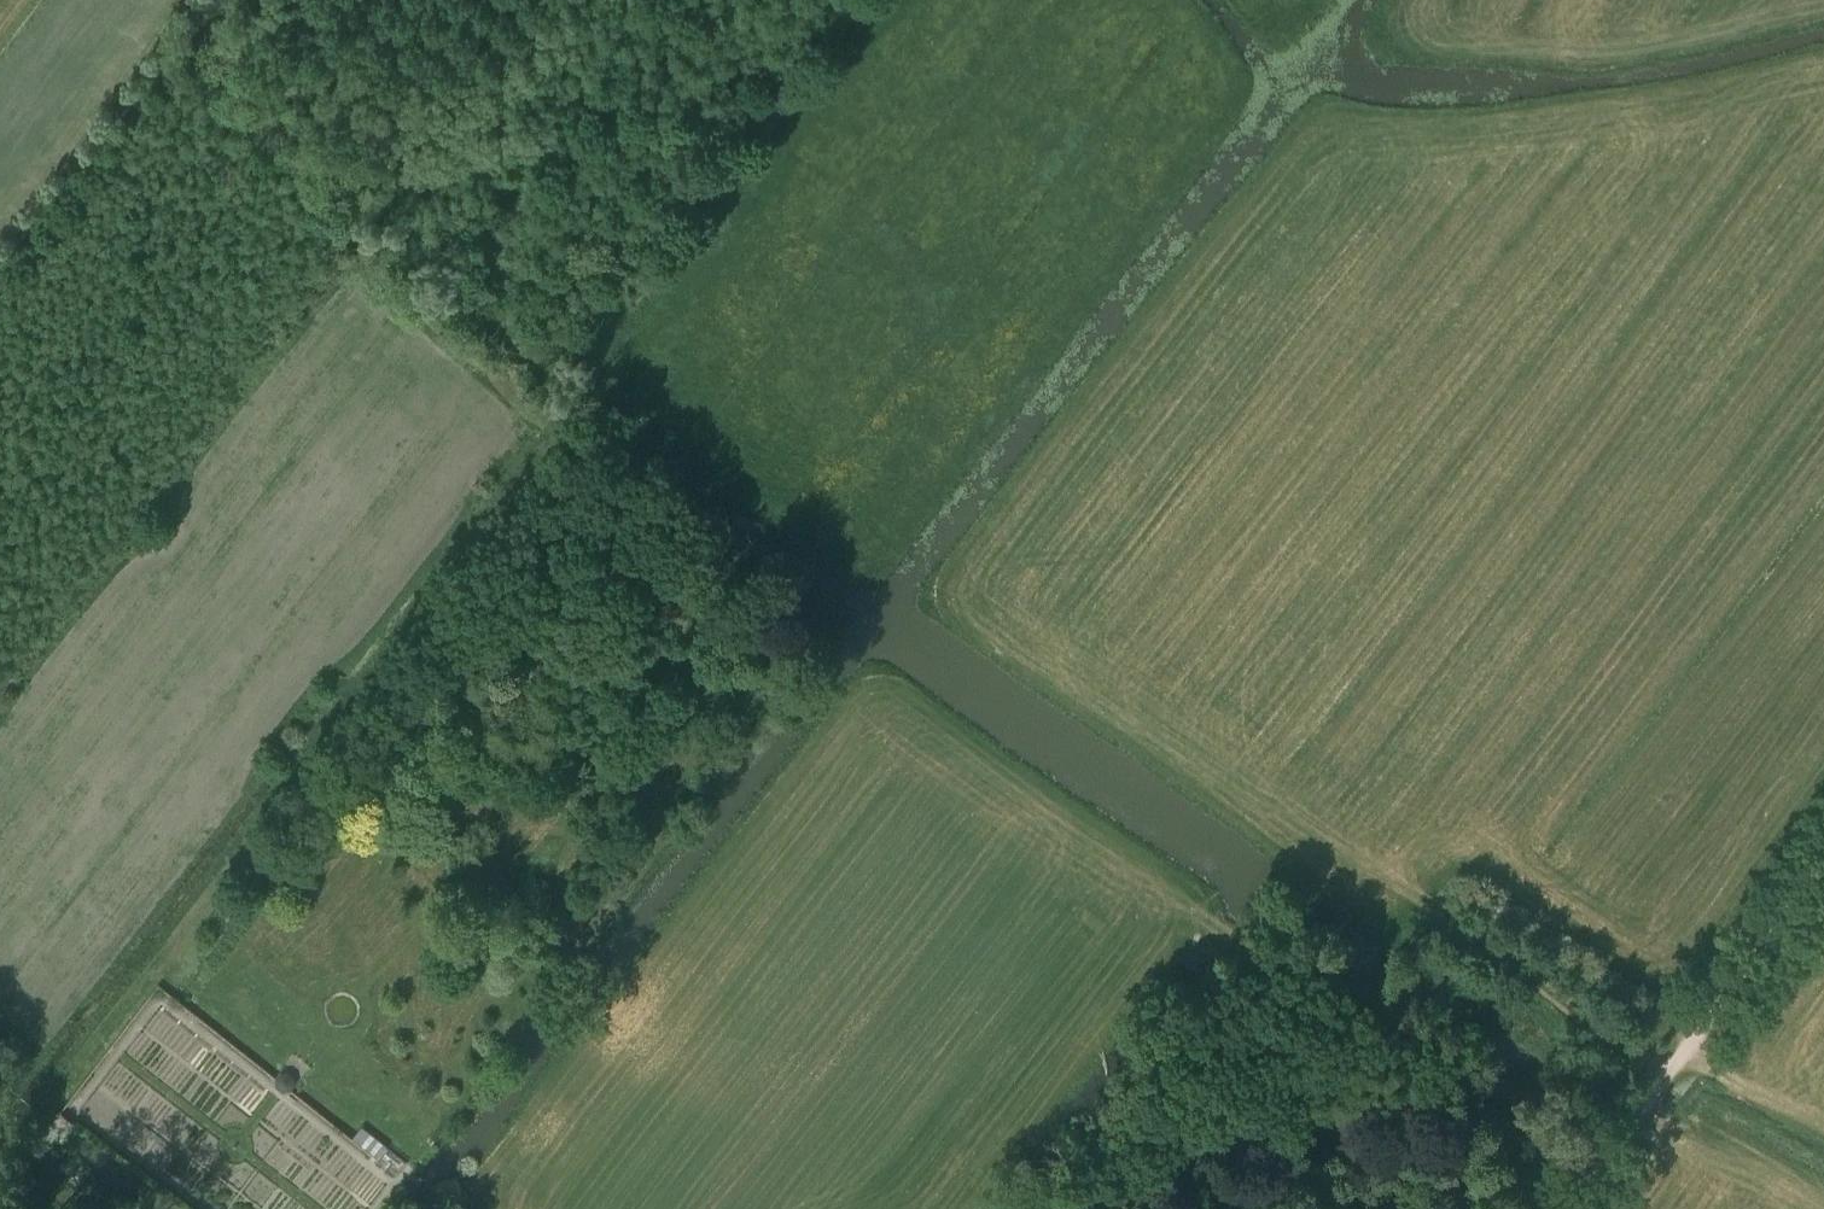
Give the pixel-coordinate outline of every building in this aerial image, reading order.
[(277,1077),(276,1079),(277,1086),(283,1090),(290,1089),(290,1088),(294,1083),(293,1076),(287,1072),(280,1073),(277,1077)] [(361,1126),(351,1138),(378,1159),(387,1147),(361,1126)] [(387,1147),(378,1159),(397,1174),(406,1163),(387,1147)]
